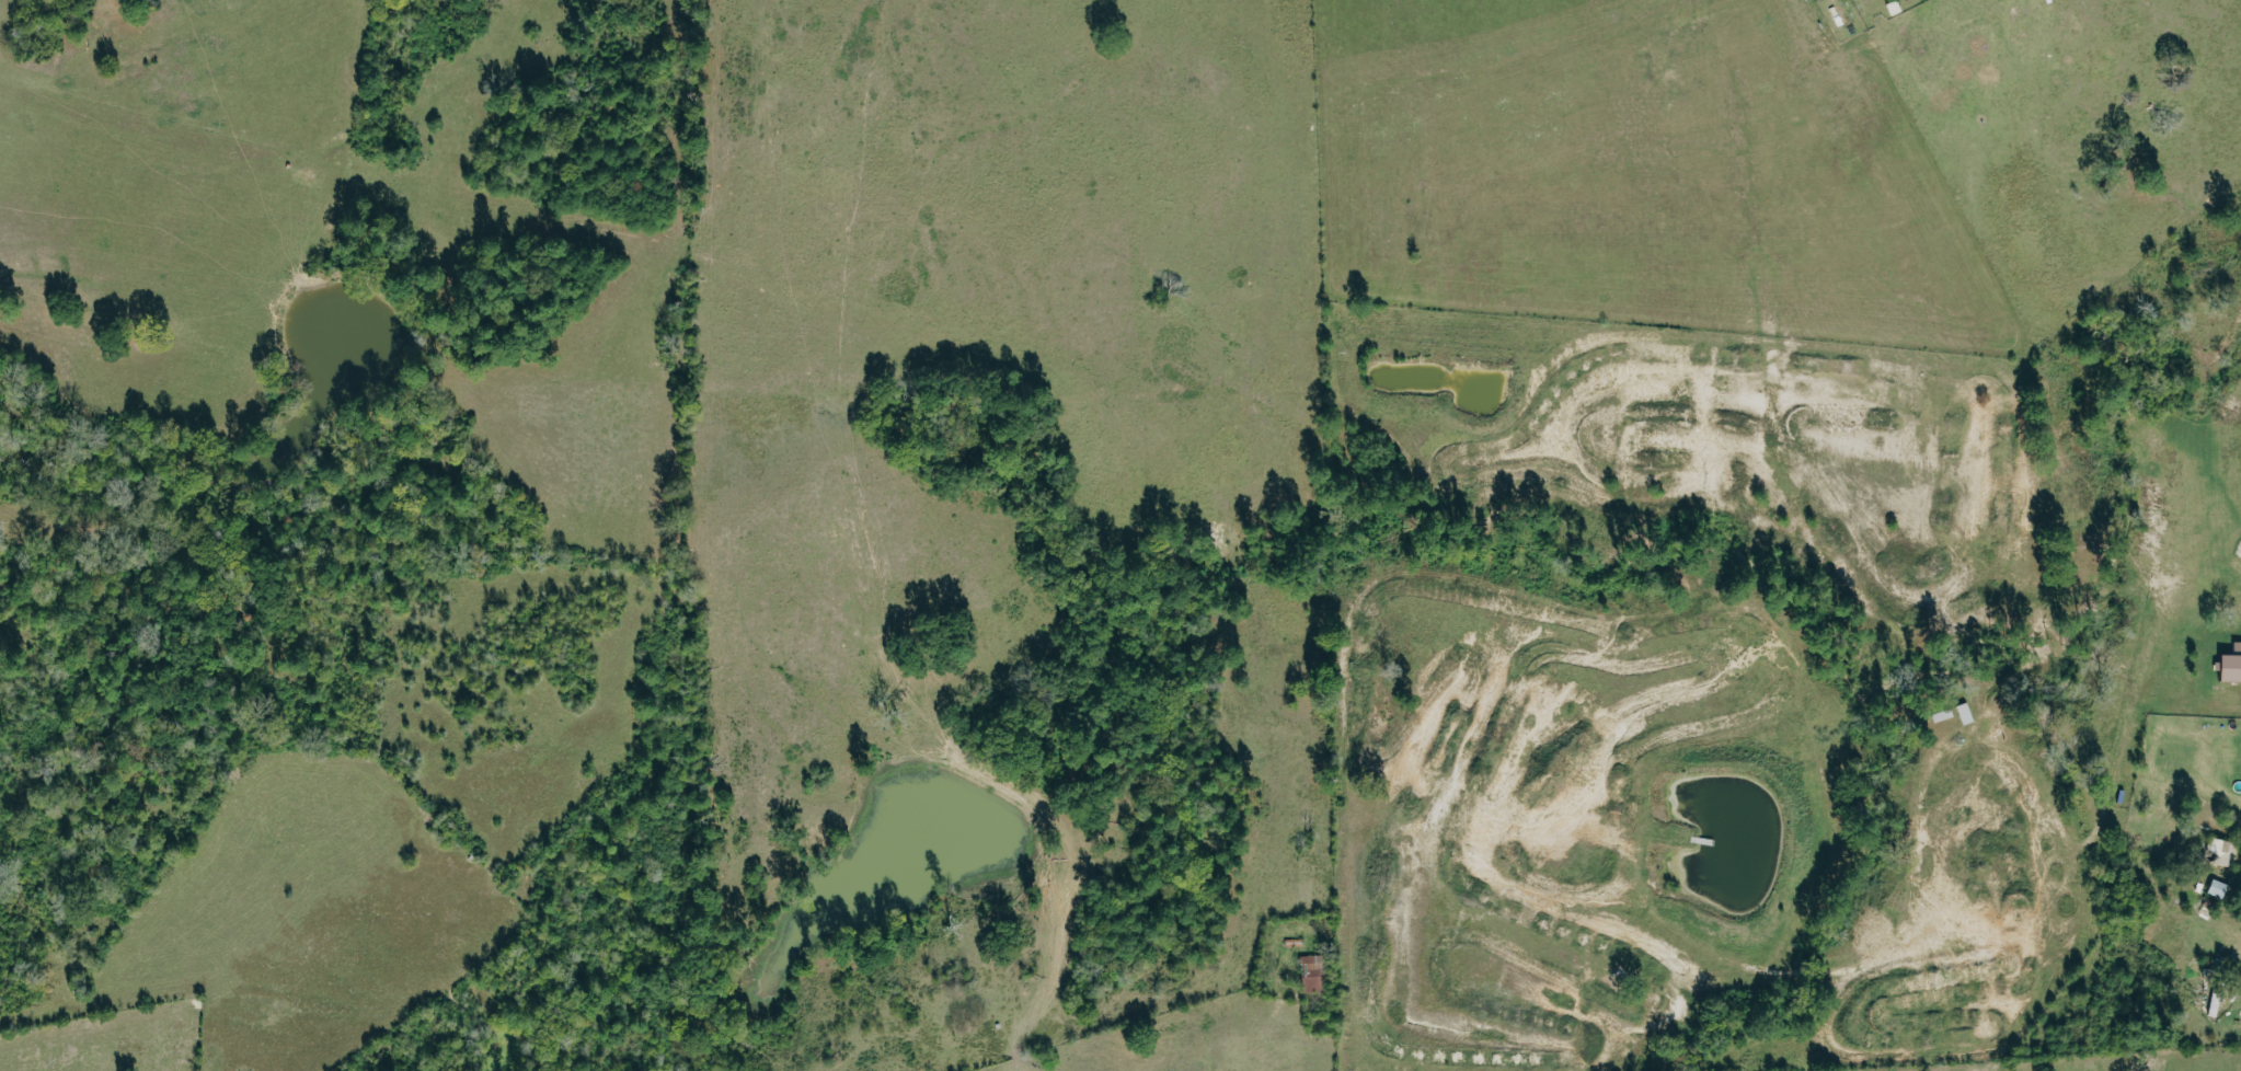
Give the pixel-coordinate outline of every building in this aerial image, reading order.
[(2240,682),(2240,642),(2231,642),(2231,655),(2216,655),(2216,681),(2240,682)] [(2230,843),(2209,838),(2203,862),(2224,867),(2230,843)] [(2205,893),(2220,899),(2226,885),(2211,879),(2205,893)]
